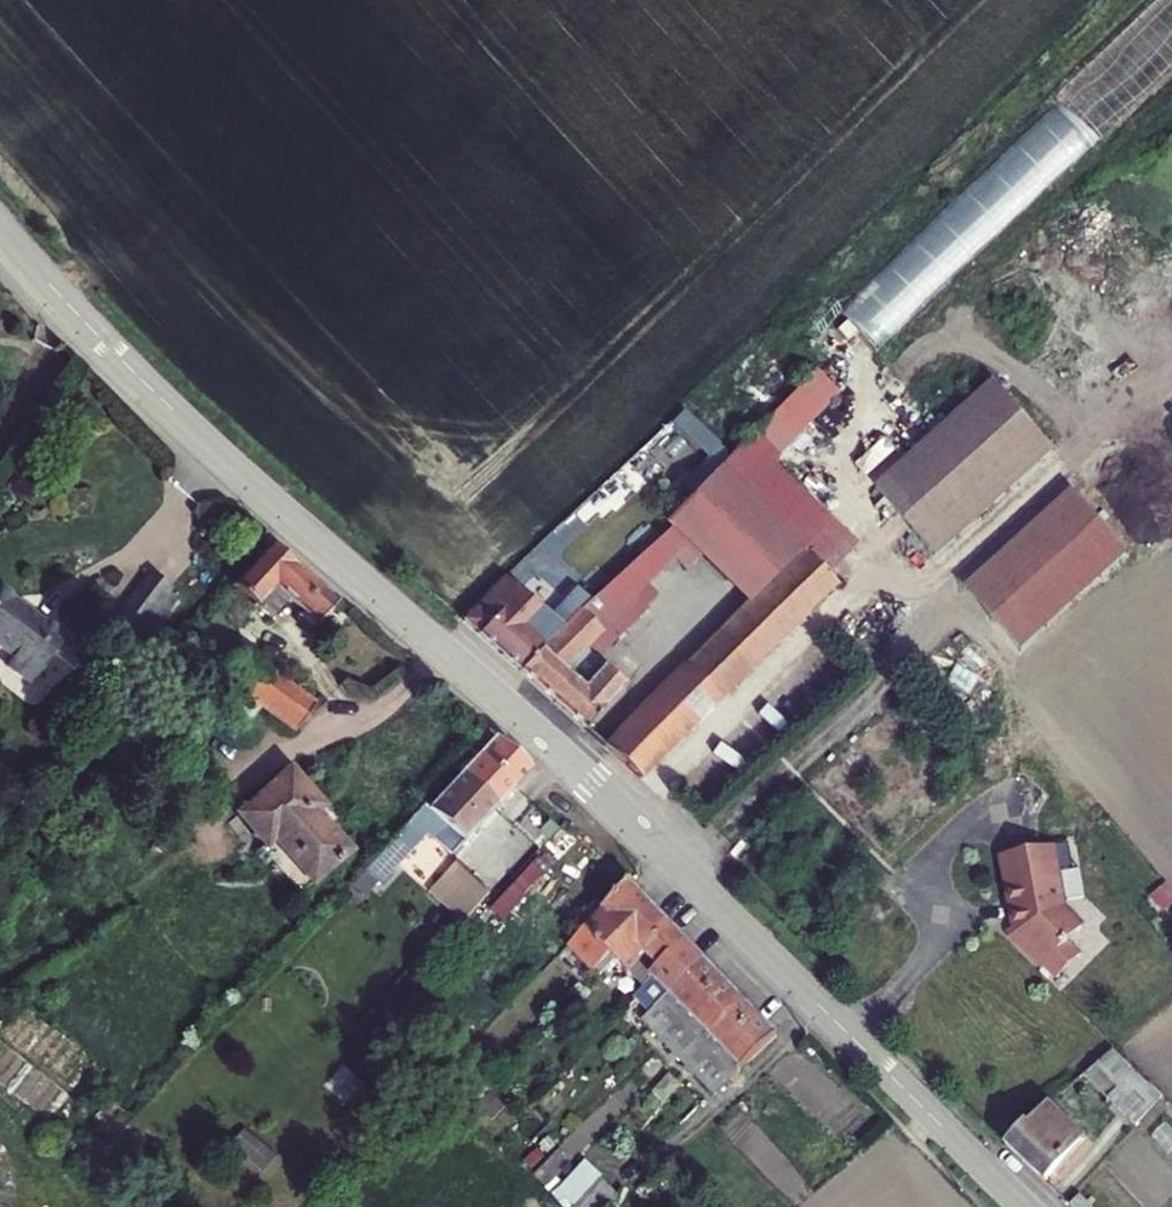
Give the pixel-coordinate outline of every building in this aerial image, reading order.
[(1057,109),(995,174),(1028,205),(1089,139),(1057,109)] [(783,465),(853,398),(830,374),(752,450),(775,474),(783,465)] [(1008,392),(920,468),(890,494),(950,564),(1068,460),(1008,392)] [(738,486),(813,559),(836,581),(867,550),(783,465),(775,474),(752,450),(737,465),(748,475),(738,486)] [(813,559),(738,486),(732,480),(684,530),(687,534),(711,557),(762,611),(813,559)] [(1034,661),(1144,564),(1088,501),(980,596),(1034,661)] [(349,593),(285,531),(243,575),(268,598),(288,578),(327,616),(349,593)] [(537,678),(604,733),(638,695),(618,675),(611,682),(599,668),(711,557),(687,534),(604,615),(537,678)] [(182,572),(162,557),(135,598),(155,612),(182,572)] [(623,753),(660,784),(847,593),(836,581),(813,559),(762,611),(623,753)] [(0,572),(0,631),(23,647),(19,657),(41,675),(74,626),(0,572)] [(568,625),(522,582),(481,625),(537,678),(604,615),(591,602),(568,625)] [(155,612),(135,598),(124,612),(143,627),(155,612)] [(327,695),(257,643),(238,668),(275,697),(307,722),(327,695)] [(275,697),(238,668),(223,689),(259,717),(275,697)] [(497,723),(479,744),(523,783),(541,762),(497,723)] [(464,761),(474,770),(507,800),(523,783),(479,744),(464,761)] [(338,801),(305,761),(251,805),(278,839),(286,832),(324,879),(364,846),(331,806),(338,801)] [(462,852),(507,800),(474,770),(442,806),(434,799),(375,867),(392,881),(436,831),(442,837),(444,835),(462,852)] [(533,811),(554,829),(563,819),(542,800),(533,811)] [(571,827),(563,819),(554,829),(562,836),(571,827)] [(1032,903),(1036,903),(1041,918),(1036,919),(1033,922),(1030,928),(1030,933),(1033,938),(1061,967),(1066,962),(1074,969),(1089,953),(1089,946),(1085,942),(1100,928),(1080,909),(1078,897),(1083,889),(1080,873),(1073,874),(1068,847),(1021,855),(1027,891),(1029,891),(1032,903)] [(470,858),(442,889),(475,918),(503,887),(470,858)] [(507,918),(549,872),(537,861),(495,907),(507,918)] [(695,935),(639,875),(580,941),(606,968),(622,952),(648,979),(639,990),(653,1004),(659,998),(649,987),(660,972),(695,935)] [(679,989),(714,954),(695,935),(660,972),(649,987),(659,998),(653,1004),(647,1011),(659,1024),(672,1010),(679,989)] [(671,1035),(733,975),(714,954),(679,989),(672,1010),(659,1024),(671,1035)] [(749,993),(733,975),(671,1035),(688,1053),(749,993)] [(767,1011),(749,993),(688,1053),(706,1070),(767,1011)] [(784,1030),(767,1011),(706,1070),(723,1088),(784,1030)] [(1104,1043),(1086,1059),(1107,1082),(1098,1093),(1135,1128),(1160,1103),(1104,1043)] [(1084,1137),(1046,1098),(1005,1139),(1046,1177),(1084,1137)] [(556,1193),(572,1206),(576,1206),(606,1175),(588,1159),(556,1193)] [(1072,1203),(1075,1206),(1087,1206),(1090,1204),(1081,1195),(1072,1203)]
